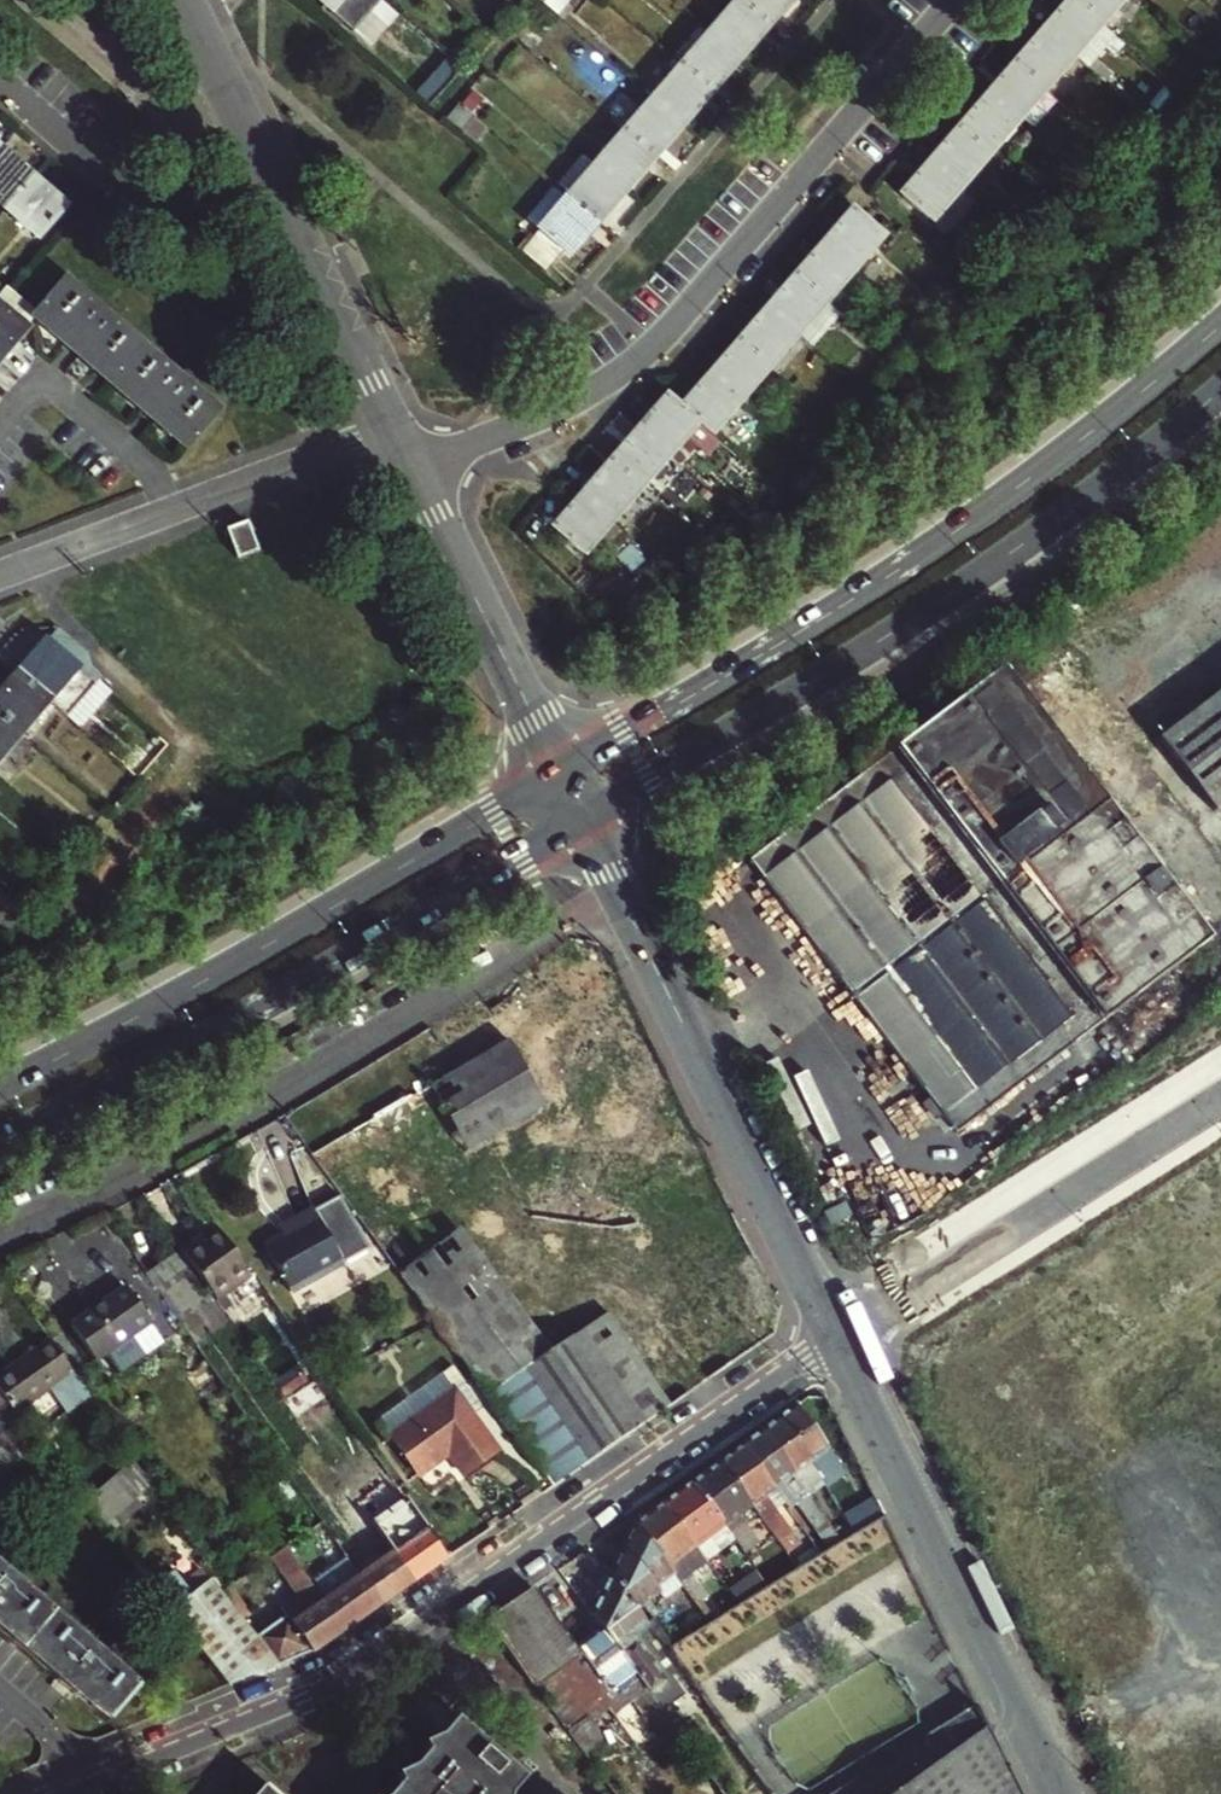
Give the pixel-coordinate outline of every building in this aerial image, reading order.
[(329,9),(336,0),(318,0),(329,9)] [(555,12),(565,0),(544,0),(543,1),(555,12)] [(766,23),(740,0),(738,0),(710,31),(738,56),(766,23)] [(766,23),(786,0),(740,0),(766,23)] [(1042,29),(1070,54),(1098,21),(1073,0),(1067,0),(1042,29)] [(1098,21),(1116,0),(1073,0),(1098,21)] [(1114,36),(1098,21),(1070,54),(1086,68),(1114,36)] [(1038,91),(1070,54),(1042,29),(1010,66),(1038,91)] [(682,64),(710,89),(738,56),(710,31),(682,64)] [(671,55),(644,87),(654,96),(682,64),(671,55)] [(710,89),(682,64),(654,96),(682,120),(710,89)] [(1011,123),(1038,91),(1010,66),(982,98),(1011,123)] [(625,130),(653,154),(682,120),(654,96),(625,130)] [(982,98),(955,130),(984,154),(1011,123),(982,98)] [(653,154),(625,130),(598,162),(626,186),(653,154)] [(955,130),(927,162),(955,187),(984,154),(955,130)] [(0,149),(0,200),(8,207),(33,177),(1,148),(0,149)] [(626,186),(598,162),(567,197),(595,221),(626,186)] [(955,187),(927,162),(900,194),(928,219),(955,187)] [(33,177),(8,207),(39,235),(65,206),(33,177)] [(595,221),(567,197),(538,230),(566,254),(595,221)] [(851,211),(822,244),(849,268),(878,235),(851,211)] [(821,301),(849,268),(822,244),(793,278),(821,301)] [(794,333),(821,301),(793,278),(766,309),(794,333)] [(35,314),(38,316),(112,380),(188,446),(218,411),(142,345),(65,279),(35,314)] [(27,325),(0,301),(0,357),(27,325)] [(794,333),(766,309),(738,342),(765,366),(794,333)] [(738,342),(710,374),(738,397),(765,366),(738,342)] [(847,378),(834,367),(823,379),(836,391),(847,378)] [(710,374),(680,409),(694,421),(708,433),(738,397),(710,374)] [(694,421),(680,409),(666,396),(638,429),(666,454),(694,421)] [(637,487),(666,454),(638,429),(609,462),(637,487)] [(608,521),(637,487),(609,462),(580,496),(608,521)] [(581,553),(608,521),(580,496),(553,529),(581,553)] [(246,521),(226,529),(236,556),(256,548),(246,521)] [(18,676),(47,701),(60,712),(86,681),(73,670),(76,667),(47,642),(18,676)] [(1209,941),(1003,668),(751,859),(957,1132),(1209,941)] [(0,697),(0,718),(19,734),(47,701),(18,676),(0,697)] [(1160,737),(1215,811),(1220,806),(1220,691),(1160,737)] [(19,734),(0,718),(0,755),(19,734)] [(130,749),(119,762),(138,779),(167,745),(159,738),(141,759),(130,749)] [(6,931),(22,913),(0,894),(0,926),(6,931)] [(512,1038),(434,1086),(475,1153),(552,1108),(512,1038)] [(341,1200),(319,1212),(302,1222),(306,1229),(289,1238),(271,1248),(297,1294),(370,1253),(341,1200)] [(306,1229),(302,1222),(285,1232),(289,1238),(306,1229)] [(401,1274),(438,1325),(463,1360),(489,1395),(532,1365),(553,1351),(464,1228),(401,1274)] [(149,1273),(182,1321),(215,1298),(182,1250),(149,1273)] [(129,1286),(74,1325),(99,1360),(153,1322),(129,1286)] [(532,1365),(489,1395),(554,1485),(634,1430),(590,1364),(617,1345),(600,1319),(553,1351),(532,1365)] [(12,1408),(52,1385),(68,1408),(89,1394),(50,1338),(0,1372),(0,1390),(12,1408)] [(662,1411),(617,1345),(590,1364),(634,1430),(662,1411)] [(449,1380),(385,1425),(414,1466),(443,1444),(458,1466),(493,1441),(449,1380)] [(813,1464),(823,1478),(843,1464),(799,1403),(779,1418),(813,1464)] [(35,1439),(12,1408),(0,1417),(0,1465),(35,1439)] [(806,1490),(823,1478),(813,1464),(779,1418),(762,1430),(806,1490)] [(762,1430),(743,1444),(774,1486),(790,1508),(796,1504),(825,1543),(839,1534),(831,1524),(806,1490),(762,1430)] [(774,1486),(743,1444),(720,1461),(759,1514),(795,1562),(810,1552),(772,1500),(769,1503),(763,1495),(774,1486)] [(759,1514),(720,1461),(691,1482),(731,1535),(748,1559),(760,1575),(766,1571),(771,1578),(766,1582),(769,1586),(782,1579),(743,1526),(759,1514)] [(93,1486),(116,1524),(153,1501),(130,1464),(93,1486)] [(731,1535),(691,1482),(664,1502),(695,1545),(703,1556),(731,1535)] [(339,1498),(367,1539),(379,1531),(350,1490),(339,1498)] [(414,1509),(401,1490),(387,1501),(399,1519),(414,1509)] [(858,1532),(885,1516),(876,1497),(846,1514),(858,1532)] [(269,1558),(286,1546),(255,1501),(238,1513),(269,1558)] [(666,1567),(695,1545),(664,1502),(634,1524),(666,1567)] [(844,1541),(858,1532),(846,1514),(831,1524),(839,1534),(844,1541)] [(390,1548),(413,1581),(448,1557),(421,1519),(393,1538),(396,1543),(390,1548)] [(666,1567),(634,1524),(624,1545),(656,1586),(672,1574),(666,1567)] [(385,1551),(390,1548),(381,1534),(347,1557),(348,1558),(353,1565),(381,1545),(385,1551)] [(830,1549),(844,1541),(839,1534),(825,1543),(830,1549)] [(380,1605),(413,1581),(390,1548),(385,1551),(381,1545),(353,1565),(380,1605)] [(660,1592),(656,1586),(624,1545),(618,1558),(614,1567),(642,1605),(660,1592)] [(257,1635),(278,1666),(313,1651),(347,1628),(324,1594),(318,1599),(314,1593),(311,1584),(286,1546),(269,1558),(267,1559),(294,1598),(276,1611),(281,1619),(257,1635)] [(320,1587),(324,1594),(347,1628),(380,1605),(353,1565),(348,1558),(311,1584),(320,1587)] [(760,1575),(748,1559),(737,1567),(749,1583),(760,1575)] [(614,1567),(591,1613),(605,1632),(651,1694),(666,1683),(639,1647),(653,1637),(633,1611),(642,1605),(614,1567)] [(109,1723),(139,1688),(56,1616),(0,1568),(0,1627),(109,1723)] [(766,1571),(760,1575),(766,1582),(771,1578),(766,1571)] [(278,1666),(215,1584),(179,1612),(235,1683),(278,1666)] [(324,1594),(320,1587),(311,1584),(314,1593),(318,1599),(324,1594)] [(579,1651),(533,1587),(486,1621),(568,1731),(586,1717),(613,1698),(620,1709),(631,1700),(644,1718),(693,1783),(708,1772),(651,1694),(605,1632),(579,1651)] [(707,1595),(695,1604),(708,1623),(722,1615),(707,1595)] [(693,1622),(686,1626),(691,1633),(698,1629),(693,1622)] [(631,1700),(620,1709),(633,1726),(644,1718),(631,1700)] [(986,1700),(834,1793),(1030,1793),(986,1700)] [(580,1748),(599,1734),(586,1717),(568,1731),(580,1748)] [(512,1793),(526,1778),(457,1718),(444,1734),(425,1744),(428,1751),(416,1766),(399,1774),(402,1781),(391,1793),(512,1793)]
